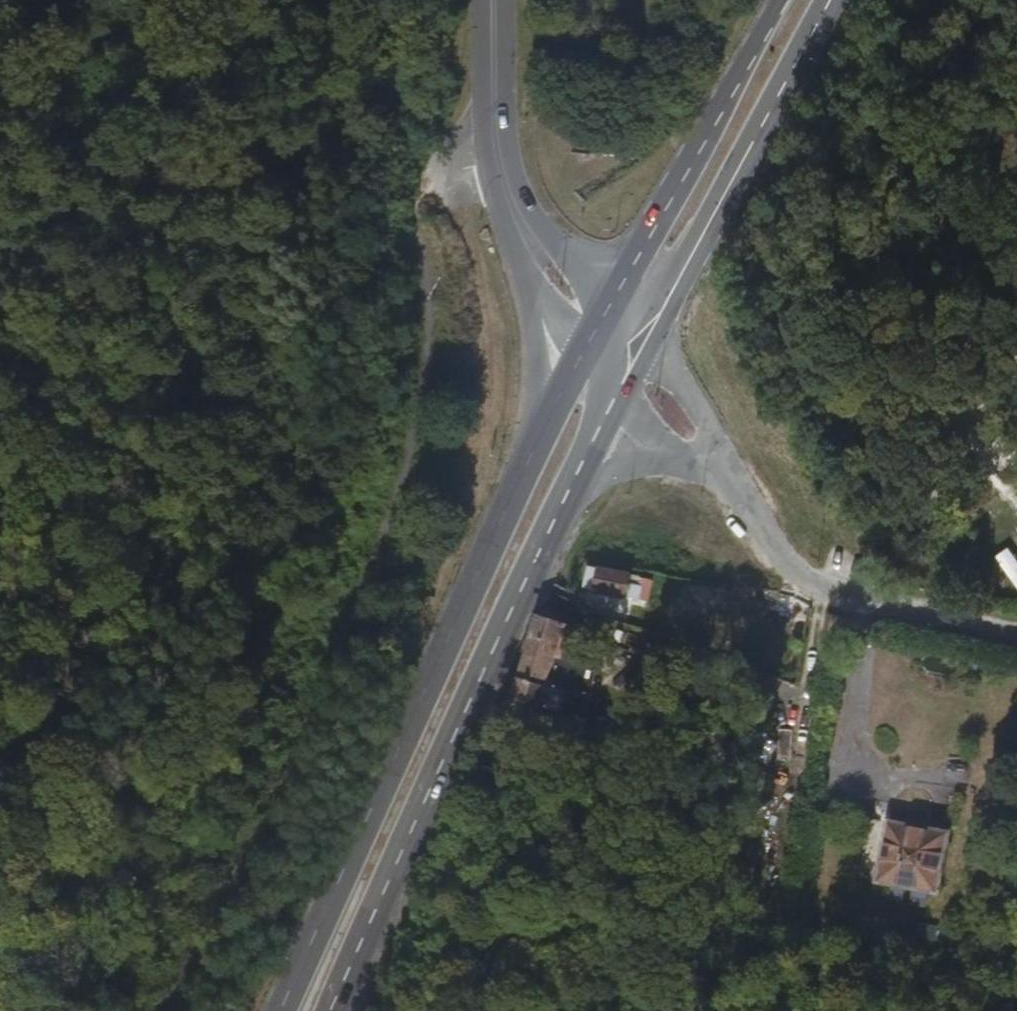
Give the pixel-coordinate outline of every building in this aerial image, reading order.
[(601,577),(585,574),(579,601),(596,605),(601,577)] [(601,577),(596,605),(624,611),(630,582),(601,577)] [(638,614),(644,585),(630,582),(624,611),(638,614)] [(500,729),(525,739),(537,703),(555,709),(558,699),(574,704),(580,686),(566,682),(568,670),(553,664),(562,636),(537,630),(500,729)] [(782,664),(780,677),(752,672),(749,692),(794,700),(800,667),(782,664)] [(950,834),(890,823),(880,883),(939,893),(950,834)]
